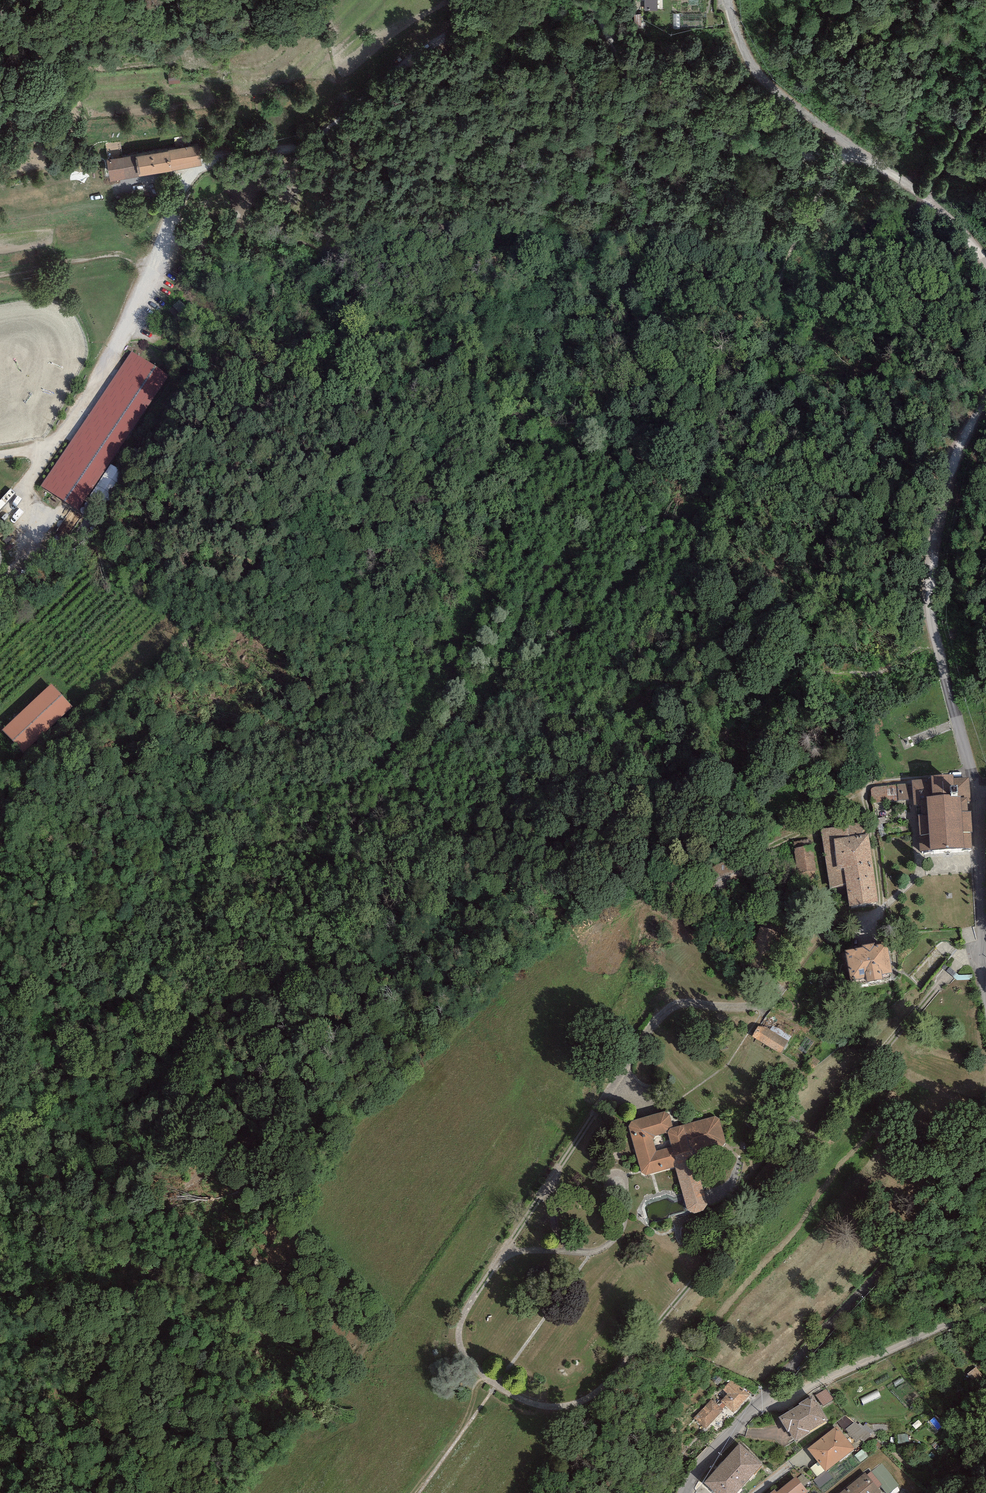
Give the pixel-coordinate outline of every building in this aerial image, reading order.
[(644,8),(657,8),(657,0),(644,0),(644,8)] [(199,138),(169,143),(172,161),(171,161),(171,164),(203,159),(199,138)] [(169,143),(135,149),(138,166),(171,161),(172,161),(169,143)] [(138,166),(135,149),(107,153),(110,174),(139,169),(138,166)] [(167,377),(131,353),(41,487),(77,511),(167,377)] [(51,686),(3,731),(23,753),(72,708),(51,686)] [(965,789),(913,792),(914,814),(919,814),(921,841),(929,843),(930,861),(970,858),(965,789)] [(863,822),(821,829),(832,887),(846,885),(850,910),(877,905),(863,822)] [(814,846),(795,847),(797,873),(815,872),(814,846)] [(770,959),(776,930),(760,927),(753,955),(770,959)] [(886,944),(847,952),(854,985),(892,978),(886,944)] [(795,1032),(766,1016),(753,1039),(782,1055),(795,1032)] [(670,1115),(665,1112),(631,1122),(629,1127),(641,1173),(645,1176),(675,1168),(687,1210),(694,1214),(703,1212),(708,1206),(693,1155),(724,1147),(726,1143),(719,1119),(715,1117),(674,1127),(670,1115)] [(728,1378),(690,1421),(705,1434),(724,1411),(735,1417),(752,1398),(728,1378)] [(824,1403),(832,1399),(826,1388),(818,1393),(824,1403)] [(815,1397),(780,1419),(795,1442),(830,1421),(815,1397)] [(837,1428),(808,1450),(825,1472),(854,1451),(837,1428)] [(863,1428),(853,1434),(857,1441),(867,1436),(863,1428)] [(739,1445),(707,1484),(717,1492),(741,1492),(764,1466),(739,1445)] [(843,1492),(877,1492),(863,1476),(843,1492)] [(805,1492),(794,1479),(777,1492),(804,1492),(805,1492)]
